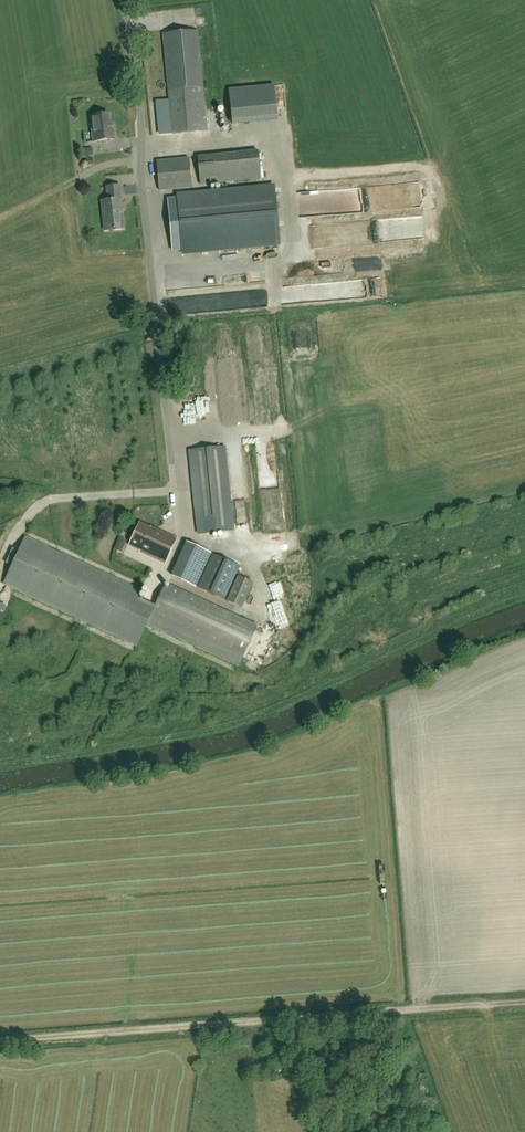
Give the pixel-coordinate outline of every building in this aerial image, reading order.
[(207,131),(197,32),(163,36),(173,135),(207,131)] [(232,125),(277,120),(274,86),(229,91),(232,125)] [(113,123),(110,124),(109,115),(91,117),(94,143),(115,140),(113,123)] [(200,185),(261,178),(258,152),(197,158),(200,185)] [(189,159),(156,162),(159,191),(176,189),(192,187),(189,159)] [(124,229),(120,186),(107,188),(108,201),(102,201),(106,231),(124,229)] [(177,199),(167,200),(172,250),(182,249),(182,252),(250,246),(280,243),(275,188),(245,191),(193,196),(177,197),(177,198),(177,199)] [(310,211),(355,208),(354,189),(313,192),(314,207),(309,207),(310,211)] [(199,534),(233,531),(224,447),(190,451),(199,534)] [(140,551),(139,552),(165,563),(176,539),(150,527),(150,528),(140,523),(129,546),(140,551)] [(151,615),(243,657),(257,626),(170,586),(169,590),(164,588),(155,607),(137,599),(141,590),(25,537),(8,575),(142,635),(151,615)] [(114,550),(124,553),(128,541),(118,538),(114,550)] [(210,553),(187,543),(172,576),(195,587),(210,553)] [(223,600),(238,566),(213,555),(198,588),(223,600)] [(237,575),(226,601),(242,608),(254,583),(237,575)]
